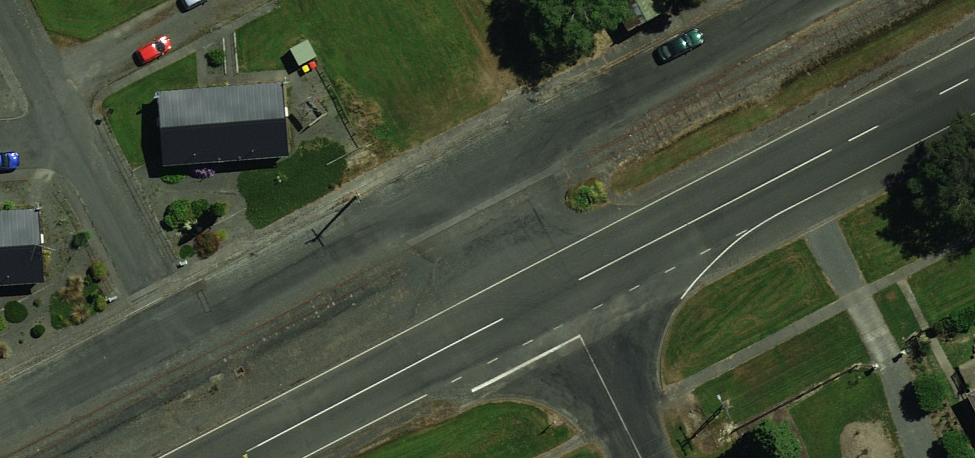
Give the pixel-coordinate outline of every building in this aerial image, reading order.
[(284,85),(166,96),(173,176),(291,165),(284,85)] [(0,219),(0,296),(52,295),(50,218),(0,219)]
